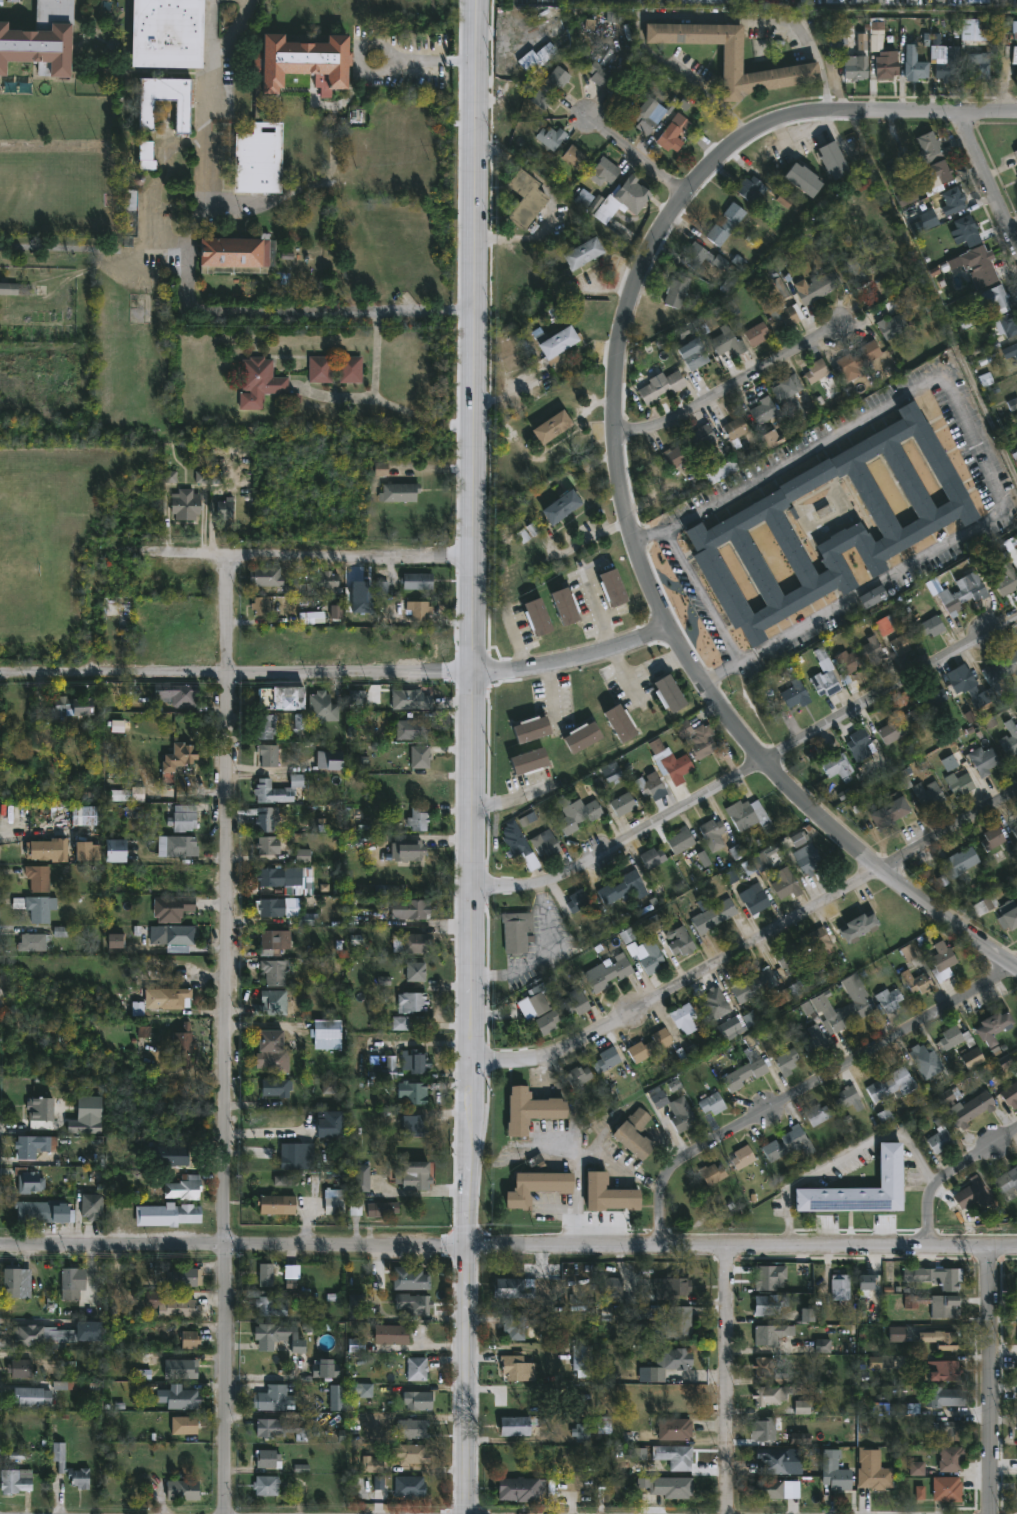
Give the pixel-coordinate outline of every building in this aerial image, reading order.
[(4,74),(0,74),(0,20),(5,20),(5,28),(35,28),(35,0),(73,0),(73,23),(70,23),(70,44),(72,44),(72,49),(69,49),(69,76),(37,75),(37,60),(4,60),(4,74)] [(130,65),(132,0),(203,0),(201,66),(130,65)] [(990,39),(983,40),(983,51),(990,51),(990,80),(964,80),(964,67),(968,67),(968,54),(963,54),(962,18),(990,18),(990,39)] [(745,37),(744,73),(818,61),(821,79),(750,93),(742,100),(723,100),(724,43),(647,42),(647,22),(745,23),(745,37)] [(1002,41),(1016,41),(1016,23),(1002,23),(1002,41)] [(284,32),(284,40),(328,41),(328,33),(348,33),(348,51),(352,51),(352,65),(348,65),(348,88),(331,87),(331,97),(320,97),(320,86),(315,86),(315,74),(310,74),(310,72),(283,72),(283,87),(278,87),(278,93),(262,92),(262,73),(260,73),(259,121),(283,122),(281,192),(234,191),(236,133),(253,134),(253,121),(254,121),(256,73),(253,73),(253,52),(263,52),(263,32),(284,32)] [(557,52),(531,75),(518,60),(532,49),(535,53),(550,41),(558,51),(557,52)] [(929,61),(928,78),(906,77),(908,43),(918,43),(917,61),(929,61)] [(961,46),(959,84),(943,83),(943,77),(937,77),(937,62),(946,63),(947,45),(961,46)] [(893,78),(877,78),(877,56),(881,56),(881,51),(898,50),(899,74),(893,74),(893,78)] [(864,78),(864,80),(853,80),(853,78),(845,78),(845,56),(868,55),(868,78),(864,78)] [(612,74),(601,89),(589,79),(592,75),(586,71),(594,60),(612,74)] [(567,81),(562,87),(558,84),(550,95),(554,98),(545,110),(531,99),(558,64),(572,74),(567,81)] [(191,78),(191,89),(193,89),(193,92),(191,92),(191,94),(193,94),(193,103),(190,103),(190,133),(173,132),(173,129),(175,129),(175,100),(154,99),(153,130),(138,130),(139,88),(136,87),(136,82),(139,82),(139,77),(191,78)] [(637,95),(625,109),(608,95),(619,80),(637,95)] [(659,123),(650,136),(636,127),(640,122),(634,118),(649,95),(659,102),(651,114),(660,121),(659,123)] [(685,141),(677,151),(671,147),(668,151),(655,142),(678,111),(687,118),(680,127),(683,129),(678,136),(685,141)] [(538,125),(542,128),(543,127),(547,131),(551,126),(556,131),(560,127),(568,134),(553,151),(535,136),(538,132),(534,129),(538,125)] [(933,130),(938,140),(940,139),(943,143),(940,144),(945,156),(927,164),(921,152),(923,151),(917,138),(933,130)] [(851,170),(835,179),(831,171),(829,172),(821,155),(823,154),(819,147),(835,139),(851,170)] [(156,159),(156,170),(137,170),(138,140),(153,140),(153,159),(156,159)] [(588,158),(576,173),(559,159),(570,144),(588,158)] [(622,171),(611,184),(608,181),(607,183),(605,181),(601,186),(588,176),(600,161),(599,160),(603,155),(622,171)] [(945,158),(950,168),(952,167),(953,171),(951,172),(954,178),(926,190),(922,182),(926,180),(923,174),(932,170),(929,165),(945,158)] [(796,161),(803,166),(804,164),(819,176),(818,178),(824,183),(813,198),(785,176),(796,161)] [(537,188),(551,198),(525,231),(507,217),(522,197),(516,192),(509,200),(500,193),(520,168),(540,184),(537,188)] [(754,175),(764,182),(756,193),(762,197),(756,204),(736,190),(746,177),(750,180),(754,175)] [(633,179),(655,194),(643,210),(642,208),(636,217),(621,204),(606,224),(586,210),(598,193),(605,198),(610,193),(614,196),(619,189),(621,190),(630,177),(633,179)] [(958,187),(962,196),(964,195),(966,199),(964,200),(967,206),(942,218),(938,209),(947,205),(942,194),(958,187)] [(897,196),(903,209),(919,201),(913,188),(897,196)] [(132,246),(122,246),(123,189),(136,189),(136,237),(132,237),(132,246)] [(747,210),(721,247),(706,236),(715,223),(720,226),(726,216),(723,214),(733,200),(747,210)] [(940,229),(934,211),(909,219),(916,237),(940,229)] [(970,215),(974,225),(979,223),(983,233),(979,235),(981,240),(970,245),(964,235),(961,236),(955,221),(970,215)] [(270,233),(269,240),(276,240),(276,266),(198,265),(199,237),(261,238),(261,233),(270,233)] [(596,236),(606,252),(573,270),(563,254),(596,236)] [(696,241),(716,256),(718,253),(729,261),(722,270),(705,257),(696,270),(682,259),(696,241)] [(984,244),(988,254),(991,253),(992,257),(990,258),(1000,280),(984,287),(980,279),(975,281),(972,273),(979,270),(977,265),(966,269),(960,256),(984,244)] [(854,255),(857,259),(862,256),(872,273),(866,276),(868,281),(854,289),(841,265),(844,263),(843,261),(854,255)] [(834,269),(843,285),(805,307),(796,291),(798,290),(796,286),(805,281),(807,285),(812,281),(811,278),(816,275),(818,278),(834,269)] [(689,279),(679,311),(662,305),(670,279),(673,280),(675,274),(689,279)] [(30,295),(0,294),(0,283),(18,283),(18,284),(47,284),(46,293),(30,293),(30,295)] [(1003,283),(1007,293),(1009,293),(1011,297),(1013,304),(1011,305),(1013,310),(1001,315),(998,310),(995,311),(992,303),(985,306),(979,294),(1003,283)] [(783,300),(787,308),(797,302),(806,317),(786,330),(783,326),(775,331),(768,319),(772,316),(767,309),(770,307),(768,303),(775,299),(777,301),(781,298),(783,300)] [(1015,311),(1016,316),(1016,334),(1008,338),(1006,332),(993,338),(989,329),(996,326),(994,323),(999,320),(998,318),(1015,311)] [(905,329),(885,341),(876,326),(899,312),(903,320),(900,321),(905,329)] [(763,321),(769,332),(763,335),(765,340),(751,348),(740,325),(749,320),(752,327),(763,321)] [(747,349),(748,351),(736,357),(732,349),(718,356),(711,340),(723,334),(720,327),(728,324),(736,339),(743,340),(747,349)] [(563,360),(552,367),(538,345),(571,325),(581,340),(563,351),(567,357),(563,360)] [(698,337),(712,359),(691,371),(680,353),(687,349),(689,353),(693,351),(688,343),(698,337)] [(882,353),(858,367),(862,374),(847,383),(843,377),(839,380),(827,359),(833,356),(835,358),(841,355),(842,357),(849,352),(852,357),(862,352),(859,348),(874,339),(882,353)] [(265,356),(265,359),(273,359),(273,377),(289,377),(289,393),(301,393),(301,402),(283,402),(283,393),(264,393),(263,410),(240,409),(240,392),(242,392),(242,359),(249,359),(249,356),(265,356)] [(310,382),(309,382),(309,356),(332,356),(332,383),(310,382)] [(362,382),(340,382),(340,356),(363,356),(362,382)] [(831,373),(811,384),(805,373),(810,370),(808,366),(822,358),(831,373)] [(677,370),(687,386),(673,394),(670,389),(659,396),(660,398),(646,406),(637,390),(651,382),(652,385),(677,370)] [(796,373),(805,388),(802,390),(806,396),(798,401),(808,417),(793,426),(771,387),(774,385),(772,382),(779,378),(781,382),(796,373)] [(757,426),(748,410),(758,405),(756,402),(769,395),(779,414),(757,426)] [(927,422),(929,422),(970,495),(969,495),(982,518),(966,528),(960,518),(887,561),(891,569),(873,579),(855,546),(842,554),(861,587),(844,596),(839,588),(764,630),(769,639),(753,648),(741,627),(735,630),(693,556),(698,553),(686,531),(702,522),(707,531),(721,523),(779,489),(778,487),(903,418),(899,410),(915,400),(927,422)] [(574,424),(542,446),(532,430),(564,409),(574,424)] [(732,442),(731,442),(722,426),(742,415),(751,431),(732,442)] [(717,438),(694,451),(685,435),(709,423),(717,438)] [(767,451),(781,444),(774,430),(760,438),(767,451)] [(663,454),(671,470),(689,461),(681,445),(663,454)] [(739,469),(710,486),(703,475),(733,458),(739,469)] [(568,515),(553,526),(542,511),(560,498),(559,496),(565,492),(558,482),(571,472),(578,483),(572,488),(583,504),(568,515)] [(390,482),(389,485),(418,485),(418,494),(415,494),(415,503),(380,502),(380,501),(376,501),(377,493),(380,493),(380,485),(385,485),(385,482),(390,482)] [(200,494),(199,515),(193,515),(193,522),(172,521),(173,515),(168,515),(169,494),(177,494),(177,489),(192,490),(191,494),(200,494)] [(232,505),(230,522),(213,520),(215,501),(232,503),(232,505)] [(1008,561),(1016,576),(1016,590),(1003,598),(992,578),(997,575),(1000,579),(1007,574),(1001,565),(1008,561)] [(282,575),(281,585),(247,584),(247,566),(279,567),(279,575),(282,575)] [(616,569),(629,602),(613,608),(610,601),(607,602),(600,583),(602,582),(599,575),(616,569)] [(432,588),(401,589),(401,573),(431,572),(432,588)] [(966,576),(971,584),(981,578),(990,594),(976,602),(973,597),(961,604),(964,609),(951,616),(956,624),(951,627),(944,615),(948,613),(938,594),(947,588),(951,595),(960,590),(956,582),(966,576)] [(315,594),(283,595),(283,583),(315,583),(315,594)] [(889,596),(867,609),(859,596),(882,583),(889,596)] [(568,587),(570,594),(573,593),(581,613),(578,614),(581,621),(563,627),(551,594),(568,587)] [(269,596),(269,614),(252,614),(252,609),(249,609),(249,602),(252,602),(252,596),(269,596)] [(553,630),(553,631),(537,638),(534,631),(532,632),(524,613),(526,612),(523,605),(540,598),(553,630)] [(426,600),(426,605),(431,605),(431,613),(427,613),(427,619),(410,619),(410,609),(404,609),(404,600),(426,600)] [(131,602),(130,642),(118,642),(118,628),(115,628),(116,615),(103,615),(104,601),(131,602)] [(947,631),(934,638),(931,633),(925,637),(918,625),(938,614),(947,631)] [(899,656),(890,641),(909,630),(915,641),(910,644),(912,649),(899,656)] [(884,655),(872,661),(870,658),(863,661),(857,650),(869,643),(867,639),(874,635),(885,654),(884,655)] [(1004,657),(1016,649),(1016,672),(1014,674),(1012,671),(996,682),(1000,689),(994,693),(999,700),(995,703),(986,689),(991,687),(980,670),(995,661),(998,666),(1006,660),(1004,657)] [(857,650),(863,661),(858,664),(860,668),(848,675),(852,683),(846,687),(839,675),(844,673),(835,656),(846,650),(849,654),(857,650)] [(968,667),(974,680),(976,679),(978,684),(976,685),(980,693),(986,690),(992,701),(975,710),(969,700),(972,698),(967,689),(956,695),(950,682),(956,680),(953,675),(968,667)] [(830,669),(841,689),(827,696),(825,691),(818,695),(808,677),(819,671),(820,674),(830,669)] [(687,703),(672,711),(669,705),(665,707),(656,691),(658,690),(653,684),(669,674),(687,703)] [(792,707),(789,709),(781,693),(794,686),(791,681),(798,678),(809,698),(792,707)] [(168,681),(168,684),(196,684),(196,708),(169,707),(169,701),(151,701),(152,683),(161,683),(161,681),(168,681)] [(299,709),(254,708),(254,687),(268,687),(268,685),(299,685),(299,709)] [(934,686),(936,691),(942,688),(949,699),(928,710),(919,695),(934,686)] [(324,689),(324,694),(328,693),(328,703),(337,703),(337,720),(323,720),(323,723),(320,723),(320,720),(307,720),(306,693),(314,693),(314,690),(324,689)] [(430,710),(390,709),(390,689),(430,690),(430,710)] [(71,695),(71,697),(88,696),(88,714),(79,714),(79,716),(74,716),(74,714),(66,714),(66,717),(56,717),(50,717),(50,716),(49,716),(49,708),(52,708),(52,699),(58,699),(58,695),(71,695)] [(620,701),(624,708),(626,707),(636,724),(634,725),(639,732),(623,742),(603,711),(620,701)] [(1011,707),(1016,716),(1016,754),(1008,759),(999,742),(1007,737),(1000,726),(1011,719),(1005,710),(1011,707)] [(917,708),(925,723),(913,730),(915,734),(907,739),(905,735),(886,745),(877,730),(891,722),(893,725),(898,723),(892,711),(898,708),(902,716),(917,708)] [(547,713),(553,731),(519,743),(513,724),(520,722),(519,720),(539,714),(540,716),(547,713)] [(271,738),(254,738),(254,714),(275,714),(275,734),(271,734),(271,738)] [(594,718),(604,735),(573,753),(564,736),(570,732),(569,731),(587,720),(588,722),(594,718)] [(688,718),(693,728),(703,723),(704,725),(709,723),(715,733),(712,734),(719,749),(700,759),(698,758),(695,759),(691,750),(693,749),(690,744),(694,742),(690,734),(682,738),(674,725),(688,718)] [(425,720),(425,726),(428,726),(428,733),(425,733),(425,739),(394,738),(394,720),(425,720)] [(868,725),(873,735),(870,737),(872,740),(876,737),(882,748),(857,762),(845,742),(851,739),(849,734),(868,725)] [(659,735),(669,754),(673,752),(677,757),(687,752),(695,769),(684,775),(687,780),(675,786),(667,771),(663,773),(653,754),(654,753),(648,742),(659,735)] [(196,748),(196,759),(191,759),(191,762),(193,762),(193,774),(174,773),(174,785),(160,784),(159,761),(161,761),(161,753),(170,754),(170,742),(191,744),(191,748),(196,748)] [(276,744),(276,766),(259,766),(259,754),(257,754),(257,751),(254,751),(254,744),(276,744)] [(425,754),(427,762),(424,762),(424,770),(409,770),(409,763),(404,763),(404,752),(409,752),(409,745),(429,745),(429,754),(425,754)] [(543,768),(524,774),(523,772),(516,774),(510,756),(544,745),(550,763),(542,765),(543,768)] [(981,745),(985,751),(992,746),(1000,762),(989,768),(991,772),(982,777),(968,752),(981,745)] [(339,748),(339,750),(342,751),(341,769),(315,768),(316,750),(319,750),(319,747),(339,748)] [(840,750),(842,752),(844,751),(850,761),(847,763),(852,772),(842,778),(838,772),(830,777),(821,762),(840,750)] [(968,772),(978,788),(964,796),(961,790),(954,794),(945,777),(954,772),(957,778),(968,772)] [(666,792),(661,795),(659,793),(653,797),(650,792),(644,795),(638,784),(658,773),(668,791),(666,792)] [(294,787),(293,802),(255,802),(255,795),(252,795),(252,788),(254,788),(254,784),(256,784),(256,778),(270,778),(269,788),(282,788),(282,787),(288,787),(288,774),(303,774),(303,787),(294,787)] [(919,782),(924,790),(936,783),(945,798),(924,811),(910,787),(919,782)] [(624,814),(620,817),(610,802),(629,789),(639,805),(624,814)] [(901,794),(903,797),(904,797),(912,811),(878,830),(870,815),(892,803),(888,797),(899,791),(901,794)] [(565,792),(571,802),(580,797),(585,805),(597,798),(606,814),(592,822),(588,816),(576,823),(580,828),(566,836),(557,820),(566,816),(561,808),(563,807),(557,797),(565,792)] [(758,799),(768,817),(740,832),(730,816),(729,817),(724,808),(740,799),(742,803),(747,800),(749,803),(758,799)] [(185,804),(185,812),(194,812),(194,827),(191,826),(191,830),(171,831),(171,825),(164,825),(165,817),(170,817),(170,811),(172,811),(172,804),(185,804)] [(428,812),(428,822),(425,822),(424,831),(409,831),(410,825),(404,825),(405,817),(409,817),(409,805),(425,806),(425,812),(428,812)] [(97,807),(73,807),(73,826),(97,826),(97,807)] [(277,807),(278,831),(250,832),(250,824),(253,824),(253,815),(244,815),(244,808),(277,807)] [(513,818),(541,865),(530,871),(522,857),(517,860),(515,857),(514,857),(502,837),(504,835),(502,831),(504,826),(507,825),(505,823),(513,818)] [(713,818),(715,822),(720,819),(726,831),(720,834),(726,846),(712,853),(698,826),(713,818)] [(1000,845),(988,852),(981,840),(987,837),(984,832),(998,824),(1007,840),(1000,845)] [(562,850),(554,855),(552,850),(539,856),(529,839),(549,827),(562,850)] [(695,842),(675,854),(666,839),(687,827),(695,842)] [(194,836),(193,845),(197,846),(197,856),(187,856),(187,858),(177,858),(177,857),(155,856),(155,835),(194,836)] [(274,836),(275,837),(277,837),(278,857),(257,857),(257,848),(254,848),(254,842),(256,842),(256,836),(274,836)] [(66,837),(65,862),(25,859),(26,850),(22,850),(22,841),(26,841),(26,840),(47,840),(47,837),(66,837)] [(123,862),(102,862),(102,839),(122,839),(123,862)] [(420,840),(420,843),(425,843),(425,855),(422,855),(421,860),(392,860),(392,858),(389,858),(390,839),(420,840)] [(87,841),(87,844),(98,844),(98,860),(70,860),(70,841),(87,841)] [(815,874),(810,877),(809,875),(806,876),(793,852),(812,842),(825,866),(814,872),(815,874)] [(963,873),(952,879),(941,861),(971,843),(981,860),(962,871),(963,873)] [(654,846),(657,851),(663,848),(669,858),(649,870),(640,854),(654,846)] [(46,865),(47,892),(28,892),(27,878),(24,878),(24,875),(22,875),(22,865),(46,865)] [(193,867),(192,887),(171,886),(171,884),(168,884),(169,867),(193,867)] [(283,868),(283,886),(257,886),(257,880),(255,880),(255,875),(257,875),(256,868),(283,868)] [(635,868),(650,893),(639,899),(633,890),(605,906),(596,890),(611,882),(613,887),(623,881),(620,877),(635,868)] [(791,872),(800,888),(780,898),(772,883),(791,872)] [(739,893),(748,916),(769,908),(760,885),(739,893)] [(592,901),(573,913),(566,902),(572,899),(569,895),(583,887),(592,901)] [(50,895),(50,901),(55,901),(55,910),(48,910),(48,923),(28,924),(27,909),(22,909),(22,896),(50,895)] [(179,917),(179,923),(156,922),(156,917),(151,917),(152,897),(194,897),(194,911),(180,911),(180,917),(179,917)] [(739,912),(726,920),(724,916),(712,923),(714,928),(702,935),(692,918),(731,897),(739,912)] [(283,898),(284,916),(257,917),(257,913),(254,914),(253,902),(257,902),(257,899),(283,898)] [(424,900),(424,905),(429,905),(429,913),(424,913),(424,919),(387,919),(387,899),(424,900)] [(1015,906),(1016,905),(1016,928),(1012,931),(1009,926),(1007,928),(1001,919),(1005,917),(999,907),(1011,900),(1015,906)] [(533,912),(534,932),(526,932),(527,952),(521,952),(521,956),(511,956),(511,953),(504,953),(504,922),(501,922),(501,913),(533,912)] [(875,913),(881,923),(878,925),(880,928),(873,932),(871,929),(859,936),(861,938),(853,943),(852,940),(849,942),(842,931),(849,926),(847,923),(865,912),(868,916),(875,912),(875,913)] [(693,949),(694,952),(690,955),(688,952),(684,955),(681,951),(674,955),(668,943),(669,943),(666,936),(668,930),(673,930),(683,924),(697,947),(693,949)] [(194,925),(194,945),(187,945),(187,953),(164,953),(164,945),(154,944),(154,943),(149,943),(149,936),(132,936),(132,925),(155,927),(155,925),(194,925)] [(832,946),(821,953),(818,949),(811,953),(801,937),(823,925),(834,945),(832,946)] [(279,930),(279,935),(281,935),(281,939),(279,939),(279,956),(257,956),(258,930),(279,930)] [(26,932),(50,934),(50,946),(43,946),(43,951),(14,951),(14,942),(17,942),(17,934),(26,932)] [(423,958),(390,957),(391,936),(400,936),(402,933),(429,934),(428,947),(424,947),(423,958)] [(662,968),(649,975),(640,960),(649,955),(643,944),(653,938),(665,959),(659,963),(662,968)] [(942,940),(947,948),(950,946),(958,962),(943,970),(947,978),(938,982),(931,970),(935,967),(932,962),(929,964),(926,959),(929,958),(926,954),(930,952),(932,956),(938,953),(933,944),(942,940)] [(796,960),(801,969),(789,976),(785,968),(783,969),(774,952),(794,941),(802,957),(796,960)] [(629,974),(621,979),(618,975),(606,981),(609,986),(596,994),(587,978),(617,960),(615,956),(623,952),(635,972),(629,974)] [(284,960),(284,986),(263,986),(263,973),(260,973),(260,970),(255,969),(255,965),(257,965),(257,960),(284,960)] [(423,962),(423,982),(404,981),(404,962),(423,962)] [(777,984),(738,1004),(729,987),(762,971),(760,969),(768,965),(777,984)] [(907,968),(913,978),(925,971),(934,987),(915,999),(899,973),(907,968)] [(867,997),(877,1014),(869,1019),(867,1014),(861,1018),(858,1014),(847,1020),(850,1026),(836,1033),(827,1017),(854,1001),(843,980),(856,972),(864,986),(862,987),(867,997)] [(534,986),(537,992),(541,990),(552,1010),(554,1009),(560,1020),(554,1023),(557,1029),(544,1036),(535,1020),(538,1017),(528,997),(530,996),(527,990),(534,986)] [(716,986),(730,1010),(710,1022),(699,1002),(702,1000),(699,996),(708,991),(707,988),(711,986),(713,988),(716,986)] [(898,987),(905,999),(899,1002),(901,1006),(895,1010),(897,1013),(890,1017),(887,1012),(882,1015),(877,1005),(881,1003),(875,995),(888,988),(890,992),(898,987)] [(190,988),(190,998),(181,998),(181,1009),(155,1009),(155,1006),(148,1006),(148,994),(146,994),(146,988),(190,988)] [(286,990),(286,1015),(252,1015),(252,1005),(261,1005),(261,1002),(258,1002),(259,990),(286,990)] [(424,992),(424,999),(426,999),(426,1011),(396,1013),(395,994),(400,994),(400,992),(424,992)] [(586,1011),(578,1016),(576,1011),(569,1015),(563,1004),(583,993),(591,1008),(586,1011)] [(692,1021),(697,1030),(685,1036),(681,1027),(677,1029),(669,1012),(689,1001),(698,1018),(692,1021)] [(1012,1014),(1011,1015),(1015,1022),(1013,1023),(1014,1026),(1006,1031),(1005,1028),(994,1034),(999,1042),(990,1048),(985,1039),(983,1041),(976,1029),(983,1025),(981,1021),(998,1010),(1001,1015),(1010,1010),(1012,1014)] [(339,1020),(339,1049),(312,1049),(312,1037),(308,1037),(308,1028),(311,1028),(311,1019),(339,1020)] [(188,1021),(189,1041),(196,1041),(196,1047),(188,1047),(188,1069),(179,1069),(180,1055),(170,1055),(170,1033),(178,1033),(178,1028),(180,1028),(180,1021),(188,1021)] [(831,1046),(822,1052),(820,1049),(811,1055),(803,1041),(811,1036),(807,1029),(817,1023),(831,1046)] [(959,1029),(962,1034),(969,1030),(978,1045),(971,1049),(965,1040),(946,1051),(940,1040),(945,1037),(942,1032),(957,1024),(959,1029)] [(672,1043),(656,1052),(655,1051),(648,1055),(649,1057),(636,1064),(627,1048),(641,1040),(644,1045),(654,1039),(651,1035),(665,1026),(674,1042),(672,1043)] [(281,1029),(281,1050),(288,1050),(288,1066),(293,1066),(293,1074),(273,1074),(273,1067),(253,1067),(253,1053),(258,1053),(258,1051),(253,1051),(253,1031),(258,1031),(258,1029),(281,1029)] [(919,1044),(920,1046),(924,1044),(926,1047),(932,1044),(945,1068),(925,1079),(909,1052),(913,1050),(911,1047),(918,1043),(919,1044)] [(622,1060),(603,1072),(596,1061),(602,1058),(599,1053),(614,1045),(622,1060)] [(986,1059),(969,1070),(960,1056),(977,1046),(986,1059)] [(784,1073),(782,1074),(773,1058),(793,1047),(799,1058),(792,1062),(795,1067),(784,1073)] [(418,1048),(418,1052),(423,1052),(423,1059),(429,1059),(430,1068),(421,1068),(421,1072),(418,1073),(408,1074),(408,1070),(400,1070),(398,1055),(400,1055),(399,1050),(405,1050),(405,1055),(408,1055),(408,1049),(418,1048)] [(395,1078),(368,1078),(368,1055),(395,1056),(395,1078)] [(762,1058),(769,1071),(756,1078),(754,1074),(742,1081),(744,1086),(731,1093),(722,1077),(750,1062),(751,1064),(762,1058)] [(581,1064),(583,1067),(589,1064),(595,1077),(573,1088),(565,1073),(569,1071),(568,1070),(581,1064)] [(904,1065),(917,1087),(902,1095),(898,1089),(874,1103),(865,1087),(879,1079),(882,1084),(892,1078),(889,1074),(904,1065)] [(287,1079),(291,1080),(292,1082),(291,1090),(288,1090),(288,1098),(277,1098),(277,1095),(259,1095),(259,1079),(287,1079)] [(405,1080),(405,1083),(425,1083),(425,1104),(404,1104),(404,1097),(396,1097),(396,1083),(401,1083),(401,1080),(405,1080)] [(998,1091),(1016,1080),(1016,1101),(1011,1105),(1008,1107),(998,1091)] [(860,1098),(859,1100),(863,1108),(857,1111),(854,1104),(842,1111),(835,1100),(840,1097),(842,1098),(838,1092),(852,1084),(860,1098)] [(528,1085),(528,1091),(532,1091),(532,1099),(563,1097),(563,1101),(567,1101),(567,1118),(530,1118),(530,1125),(528,1125),(528,1136),(507,1136),(507,1121),(509,1121),(509,1094),(511,1094),(511,1085),(528,1085)] [(716,1087),(727,1108),(714,1115),(710,1109),(704,1113),(698,1102),(702,1100),(700,1097),(706,1093),(708,1096),(712,1094),(710,1091),(716,1087)] [(989,1108),(981,1112),(978,1108),(968,1116),(970,1120),(957,1129),(947,1114),(985,1089),(995,1103),(989,1108)] [(683,1131),(679,1133),(670,1118),(675,1115),(668,1103),(683,1095),(694,1118),(687,1121),(691,1127),(683,1131)] [(41,1096),(41,1098),(48,1098),(48,1120),(27,1121),(27,1108),(23,1108),(23,1101),(26,1101),(26,1098),(31,1098),(31,1096),(41,1096)] [(818,1104),(821,1108),(827,1105),(833,1116),(812,1127),(804,1112),(818,1104)] [(647,1113),(653,1118),(640,1134),(634,1129),(633,1131),(642,1138),(644,1136),(655,1145),(641,1161),(611,1136),(624,1119),(627,1121),(631,1114),(632,1115),(639,1106),(647,1113)] [(423,1137),(400,1137),(400,1115),(425,1115),(425,1137),(423,1137)] [(804,1132),(816,1151),(808,1157),(802,1148),(791,1155),(788,1151),(770,1163),(761,1148),(776,1139),(779,1144),(784,1141),(781,1137),(793,1129),(791,1127),(798,1123),(804,1132)] [(955,1142),(936,1155),(925,1140),(937,1131),(935,1129),(942,1124),(955,1142)] [(55,1137),(55,1148),(49,1147),(48,1152),(38,1151),(38,1148),(34,1148),(34,1160),(15,1159),(15,1149),(12,1149),(12,1141),(15,1141),(15,1136),(55,1137)] [(796,1212),(796,1189),(881,1188),(881,1142),(904,1142),(904,1211),(796,1212)] [(313,1144),(313,1163),(319,1163),(319,1168),(313,1168),(313,1170),(278,1170),(278,1144),(313,1144)] [(757,1160),(738,1170),(732,1159),(737,1157),(734,1152),(748,1144),(757,1160)] [(426,1161),(426,1177),(430,1177),(430,1190),(400,1190),(400,1173),(398,1173),(398,1162),(426,1161)] [(714,1163),(717,1167),(722,1165),(728,1176),(709,1187),(699,1169),(706,1165),(707,1167),(714,1163)] [(369,1165),(368,1192),(352,1191),(353,1165),(369,1165)] [(993,1181),(1016,1165),(1016,1192),(1013,1187),(1002,1194),(993,1181)] [(43,1178),(42,1190),(39,1189),(39,1191),(29,1191),(29,1195),(15,1194),(16,1175),(12,1175),(13,1167),(26,1167),(26,1171),(34,1171),(34,1175),(36,1175),(36,1178),(43,1178)] [(607,1185),(607,1189),(641,1189),(641,1211),(627,1211),(627,1208),(606,1208),(606,1211),(587,1211),(587,1171),(609,1171),(609,1185),(607,1185)] [(575,1176),(574,1195),(560,1195),(560,1192),(531,1192),(531,1197),(532,1197),(532,1210),(522,1210),(522,1208),(507,1208),(507,1192),(514,1192),(514,1187),(516,1187),(516,1173),(575,1173),(575,1176)] [(199,1175),(198,1192),(197,1192),(197,1200),(162,1198),(162,1183),(177,1183),(177,1181),(179,1181),(179,1174),(199,1175)] [(977,1174),(994,1201),(985,1207),(980,1198),(962,1209),(954,1196),(973,1183),(969,1179),(977,1174)] [(100,1195),(99,1221),(85,1221),(85,1217),(78,1216),(79,1194),(100,1195)] [(286,1196),(285,1214),(257,1213),(257,1206),(253,1206),(254,1198),(257,1198),(257,1195),(286,1196)] [(47,1205),(54,1206),(54,1203),(62,1203),(62,1206),(66,1206),(66,1210),(73,1210),(73,1224),(14,1222),(14,1209),(11,1209),(11,1202),(47,1203),(47,1205)] [(389,1216),(366,1217),(365,1204),(397,1202),(398,1213),(389,1213),(389,1216)] [(192,1204),(192,1206),(201,1206),(201,1223),(177,1223),(177,1227),(168,1227),(168,1225),(136,1225),(136,1206),(178,1206),(178,1204),(192,1204)] [(270,1264),(270,1287),(257,1287),(255,1264),(270,1264)] [(776,1267),(776,1278),(782,1278),(782,1290),(755,1290),(755,1266),(776,1267)] [(409,1267),(409,1270),(421,1270),(421,1274),(429,1274),(429,1290),(391,1290),(391,1267),(409,1267)] [(942,1267),(942,1269),(960,1268),(961,1292),(941,1292),(941,1285),(918,1285),(917,1269),(942,1267)] [(74,1268),(77,1300),(59,1301),(58,1268),(74,1268)] [(195,1268),(195,1270),(200,1269),(201,1286),(169,1287),(169,1282),(164,1282),(164,1272),(169,1272),(169,1268),(195,1268)] [(18,1269),(27,1269),(28,1297),(1,1297),(0,1269),(18,1269)] [(849,1275),(848,1301),(830,1300),(831,1274),(849,1275)] [(875,1277),(860,1277),(860,1299),(875,1299),(875,1277)] [(533,1299),(491,1298),(491,1284),(493,1284),(493,1279),(534,1279),(533,1299)] [(684,1279),(684,1280),(690,1280),(690,1294),(684,1294),(684,1296),(678,1296),(678,1300),(654,1300),(654,1285),(652,1285),(652,1279),(684,1279)] [(273,1291),(273,1297),(271,1297),(271,1305),(287,1305),(286,1316),(257,1316),(257,1307),(253,1307),(253,1299),(257,1299),(257,1297),(241,1297),(241,1291),(273,1291)] [(200,1305),(199,1318),(155,1315),(156,1309),(143,1308),(144,1292),(160,1293),(160,1298),(194,1300),(194,1305),(200,1305)] [(363,1295),(362,1320),(345,1320),(346,1294),(363,1295)] [(407,1294),(407,1296),(429,1296),(429,1301),(431,1301),(431,1306),(428,1306),(428,1316),(405,1316),(406,1310),(392,1310),(393,1294),(407,1294)] [(788,1297),(788,1309),(780,1309),(780,1316),(752,1316),(753,1296),(768,1296),(768,1295),(788,1297)] [(957,1296),(957,1306),(955,1306),(955,1319),(930,1319),(931,1304),(918,1304),(918,1309),(903,1309),(903,1295),(918,1295),(918,1298),(930,1298),(930,1296),(957,1296)] [(690,1340),(652,1340),(652,1322),(668,1322),(668,1307),(691,1307),(690,1340)] [(523,1317),(523,1341),(507,1341),(507,1333),(501,1333),(500,1317),(523,1317)] [(96,1322),(96,1342),(64,1342),(64,1349),(53,1349),(53,1343),(42,1343),(42,1346),(14,1346),(14,1348),(10,1348),(10,1326),(33,1325),(41,1326),(41,1327),(55,1327),(55,1330),(69,1330),(69,1335),(71,1335),(71,1322),(96,1322)] [(272,1324),(272,1327),(296,1327),(296,1340),(301,1340),(301,1354),(286,1354),(286,1343),(256,1343),(256,1341),(252,1341),(252,1327),(256,1327),(256,1324),(272,1324)] [(407,1345),(372,1345),(372,1325),(407,1325),(407,1345)] [(777,1336),(777,1348),(766,1348),(766,1346),(753,1346),(753,1325),(794,1325),(794,1335),(777,1336)] [(904,1342),(904,1328),(890,1328),(890,1342),(904,1342)] [(942,1330),(942,1332),(955,1332),(955,1336),(958,1336),(958,1351),(936,1351),(936,1341),(919,1342),(918,1332),(942,1330)] [(182,1350),(200,1350),(200,1332),(182,1332),(182,1350)] [(590,1370),(590,1378),(576,1377),(576,1370),(571,1370),(571,1346),(592,1346),(592,1370),(590,1370)] [(686,1348),(686,1353),(691,1353),(691,1366),(685,1366),(685,1371),(669,1371),(668,1369),(655,1370),(654,1357),(661,1357),(661,1350),(686,1348)] [(329,1379),(309,1379),(309,1364),(315,1364),(315,1360),(324,1360),(324,1354),(329,1354),(329,1379)] [(522,1356),(522,1363),(534,1364),(534,1382),(505,1381),(505,1374),(500,1374),(500,1360),(498,1360),(498,1356),(522,1356)] [(425,1358),(425,1367),(427,1367),(427,1372),(425,1372),(425,1382),(406,1381),(406,1357),(425,1358)] [(775,1358),(775,1371),(787,1371),(787,1385),(773,1385),(773,1381),(757,1381),(757,1378),(754,1378),(754,1369),(749,1369),(750,1363),(754,1363),(754,1357),(775,1358)] [(29,1360),(29,1378),(9,1378),(9,1373),(5,1373),(5,1364),(9,1364),(9,1360),(29,1360)] [(195,1367),(195,1379),(169,1379),(169,1370),(167,1370),(167,1360),(191,1360),(191,1367),(195,1367)] [(958,1361),(958,1383),(941,1383),(941,1380),(926,1382),(926,1361),(958,1361)] [(285,1398),(285,1411),(254,1411),(254,1408),(250,1408),(250,1395),(255,1395),(255,1393),(267,1393),(267,1384),(299,1384),(299,1394),(296,1394),(296,1398),(285,1398)] [(372,1384),(372,1398),(358,1398),(358,1394),(345,1394),(345,1384),(372,1384)] [(964,1390),(963,1407),(940,1406),(940,1409),(930,1409),(930,1400),(925,1400),(925,1386),(964,1390)] [(49,1391),(49,1406),(41,1406),(41,1410),(15,1408),(15,1403),(10,1403),(11,1387),(40,1388),(40,1390),(49,1391)] [(785,1387),(791,1388),(791,1393),(786,1393),(786,1401),(779,1401),(779,1405),(763,1405),(763,1407),(754,1408),(753,1399),(750,1399),(750,1393),(754,1393),(754,1387),(785,1387)] [(195,1390),(194,1410),(164,1409),(164,1390),(195,1390)] [(430,1392),(430,1411),(405,1410),(405,1405),(401,1405),(401,1391),(430,1392)] [(330,1397),(330,1412),(342,1412),(342,1397),(330,1397)] [(195,1417),(195,1435),(177,1435),(177,1431),(171,1431),(171,1420),(177,1420),(177,1417),(195,1417)] [(539,1418),(539,1437),(498,1436),(499,1417),(539,1418)] [(410,1419),(410,1420),(428,1421),(428,1425),(424,1425),(424,1436),(426,1436),(426,1438),(410,1438),(410,1440),(397,1438),(397,1420),(406,1420),(406,1418),(410,1419)] [(774,1418),(774,1441),(754,1441),(754,1433),(752,1433),(752,1427),(754,1427),(754,1422),(762,1422),(762,1418),(774,1418)] [(308,1428),(307,1442),(294,1442),(294,1433),(283,1433),(283,1438),(254,1437),(254,1419),(285,1420),(285,1424),(303,1425),(303,1428),(308,1428)] [(688,1419),(688,1422),(691,1422),(691,1437),(688,1437),(688,1441),(657,1441),(657,1419),(688,1419)] [(963,1422),(962,1441),(945,1443),(945,1432),(932,1431),(932,1422),(937,1423),(937,1421),(963,1422)] [(63,1443),(63,1468),(70,1468),(70,1471),(78,1471),(78,1468),(88,1469),(88,1490),(75,1490),(75,1486),(64,1484),(64,1474),(56,1474),(56,1462),(50,1462),(50,1443),(63,1443)] [(425,1445),(425,1453),(428,1453),(428,1464),(407,1464),(407,1466),(397,1466),(398,1459),(390,1459),(390,1448),(398,1448),(398,1445),(425,1445)] [(692,1446),(691,1471),(668,1471),(668,1460),(652,1460),(652,1446),(692,1446)] [(879,1448),(879,1469),(892,1469),(892,1489),(884,1489),(884,1491),(869,1491),(869,1488),(856,1488),(856,1468),(858,1468),(857,1447),(879,1448)] [(965,1473),(938,1473),(940,1447),(965,1447),(965,1473)] [(645,1448),(646,1475),(634,1476),(632,1449),(645,1448)] [(788,1449),(787,1475),(757,1474),(758,1460),(754,1459),(755,1448),(788,1449)] [(279,1454),(279,1469),(253,1468),(254,1456),(255,1456),(256,1450),(273,1450),(273,1454),(279,1454)] [(851,1470),(850,1491),(828,1490),(828,1487),(815,1486),(815,1480),(820,1480),(822,1450),(832,1450),(831,1469),(851,1470)] [(382,1459),(381,1473),(360,1473),(361,1456),(370,1456),(370,1459),(382,1459)] [(923,1463),(910,1463),(910,1475),(923,1475),(923,1463)] [(9,1496),(0,1496),(0,1470),(31,1470),(31,1491),(16,1491),(16,1494),(9,1494),(9,1496)] [(185,1476),(185,1481),(196,1481),(196,1501),(164,1501),(164,1481),(170,1481),(170,1478),(176,1478),(176,1481),(180,1481),(180,1476),(185,1476)] [(276,1477),(276,1497),(253,1496),(253,1490),(251,1489),(254,1476),(276,1477)] [(425,1478),(425,1480),(429,1480),(429,1498),(425,1498),(425,1501),(389,1500),(389,1476),(425,1478)] [(522,1479),(545,1480),(544,1502),(514,1502),(514,1501),(497,1500),(497,1478),(516,1479),(516,1477),(522,1477),(522,1479)] [(959,1477),(959,1484),(961,1484),(961,1504),(940,1503),(940,1502),(932,1501),(932,1477),(959,1477)] [(690,1478),(690,1499),(663,1499),(663,1495),(648,1495),(648,1488),(636,1488),(636,1478),(690,1478)] [(783,1481),(783,1487),(786,1487),(786,1490),(782,1490),(782,1500),(757,1500),(757,1495),(748,1495),(748,1486),(753,1486),(753,1481),(783,1481)]
